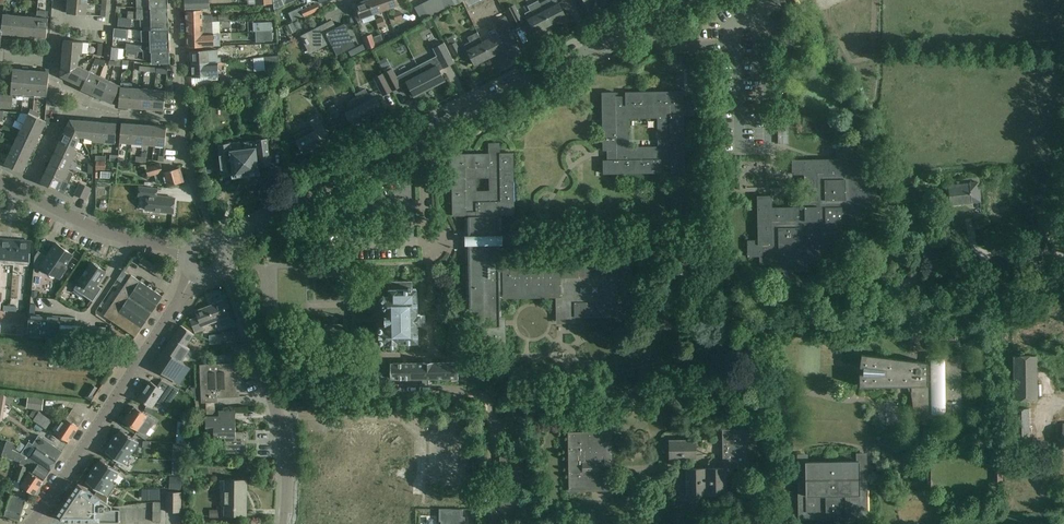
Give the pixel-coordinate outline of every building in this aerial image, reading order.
[(168,0),(137,0),(137,10),(168,8),(168,0)] [(186,8),(201,8),(209,7),(209,3),(209,0),(186,0),(186,8)] [(274,10),(284,5),(282,0),(273,0),(274,10)] [(368,0),(367,0),(356,4),(361,19),(373,14),(368,0)] [(382,0),(368,0),(373,14),(385,10),(382,0)] [(385,10),(398,5),(397,0),(382,0),(385,10)] [(434,0),(431,0),(427,2),(434,14),(440,11),(434,0)] [(442,0),(434,0),(440,11),(446,8),(442,0)] [(451,0),(442,0),(446,8),(453,4),(451,0)] [(557,0),(551,0),(550,0),(546,0),(540,3),(538,4),(549,25),(560,20),(560,21),(566,18),(561,8),(557,0)] [(540,3),(538,1),(528,6),(530,11),(525,13),(526,14),(526,15),(530,24),(535,34),(542,31),(541,30),(549,25),(538,4),(540,3)] [(87,4),(68,2),(67,13),(86,15),(87,4)] [(125,2),(124,10),(133,10),(134,3),(125,2)] [(434,14),(427,2),(421,5),(428,17),(434,14)] [(319,10),(316,3),(301,10),(304,16),(319,10)] [(428,17),(421,5),(416,8),(422,20),(428,17)] [(523,22),(514,5),(504,10),(507,15),(506,16),(512,27),(514,26),(514,27),(523,22)] [(168,19),(168,8),(137,10),(137,12),(128,11),(127,18),(132,19),(137,20),(140,20),(168,19)] [(201,10),(197,10),(186,11),(186,24),(218,22),(219,22),(230,21),(230,15),(218,16),(211,17),(211,16),(202,16),(201,10)] [(393,14),(396,21),(403,18),(400,11),(393,14)] [(3,14),(2,26),(2,34),(14,35),(15,15),(3,14)] [(26,16),(15,15),(14,35),(25,36),(26,16)] [(37,17),(26,16),(25,36),(35,37),(37,17)] [(512,27),(506,16),(497,21),(498,22),(504,33),(510,30),(509,29),(512,27)] [(48,18),(37,17),(35,37),(46,38),(48,18)] [(383,17),(375,20),(378,28),(379,27),(380,29),(386,27),(385,25),(386,25),(383,17)] [(118,26),(129,27),(131,27),(132,19),(127,18),(119,18),(118,26)] [(168,30),(168,19),(140,20),(140,27),(151,27),(151,31),(169,31),(169,30),(168,30)] [(328,21),(319,25),(307,32),(316,49),(330,41),(336,54),(354,45),(344,24),(336,28),(333,23),(331,25),(328,21)] [(220,33),(219,22),(218,22),(186,24),(187,36),(212,35),(212,34),(220,33)] [(272,22),(253,22),(254,32),(263,31),(272,31),(272,22)] [(114,28),(113,37),(115,37),(128,38),(129,30),(122,29),(114,28)] [(482,42),(490,57),(505,49),(496,30),(490,33),(492,37),(483,42),(482,42)] [(169,41),(169,31),(151,31),(142,31),(143,42),(169,41)] [(273,41),(272,31),(263,31),(264,41),(273,41)] [(483,42),(478,32),(468,37),(470,42),(465,44),(465,46),(475,65),(490,57),(482,42),(483,42)] [(220,46),(220,33),(212,34),(212,35),(187,36),(187,47),(220,46)] [(363,37),(367,49),(376,46),(372,34),(363,37)] [(447,40),(456,57),(461,54),(456,42),(453,36),(447,40)] [(63,40),(63,52),(80,53),(80,54),(82,54),(83,42),(63,40)] [(143,52),(169,51),(170,51),(169,41),(143,42),(143,46),(142,46),(122,42),(121,49),(139,52),(143,52)] [(362,43),(348,51),(350,56),(365,49),(362,43)] [(418,66),(429,88),(445,80),(439,70),(454,62),(444,43),(433,49),(436,56),(418,66)] [(104,57),(115,59),(117,59),(118,48),(105,46),(104,57)] [(218,57),(218,50),(191,51),(191,65),(215,64),(215,63),(218,63),(221,63),(221,57),(218,57)] [(169,51),(143,52),(143,59),(152,59),(152,63),(170,63),(169,51)] [(80,53),(63,52),(61,76),(78,66),(80,54),(80,53)] [(279,69),(277,56),(271,56),(264,57),(265,70),(279,69)] [(706,60),(692,60),(693,69),(693,75),(693,80),(693,86),(693,87),(707,86),(706,60)] [(218,76),(218,63),(215,63),(215,64),(191,65),(192,77),(218,76)] [(90,72),(78,66),(61,76),(66,79),(82,86),(81,89),(82,89),(90,72)] [(408,71),(396,77),(401,86),(400,86),(402,89),(409,86),(409,87),(414,96),(429,89),(429,88),(418,66),(417,66),(408,71)] [(13,69),(11,93),(47,96),(49,72),(13,69)] [(396,77),(392,69),(383,74),(391,91),(400,86),(401,86),(396,77)] [(100,77),(90,72),(82,89),(92,94),(100,77)] [(391,91),(383,74),(374,79),(383,95),(391,91)] [(110,82),(100,77),(92,94),(102,99),(110,82)] [(120,86),(110,82),(102,99),(112,104),(120,86)] [(119,106),(130,107),(132,88),(120,87),(119,106)] [(143,89),(132,88),(130,107),(141,108),(143,89)] [(154,90),(143,89),(141,108),(153,109),(154,90)] [(246,89),(244,91),(241,95),(247,100),(252,93),(246,89)] [(368,95),(365,89),(356,94),(357,97),(368,118),(377,113),(378,115),(384,112),(374,92),(368,95)] [(165,91),(154,90),(153,109),(164,110),(165,91)] [(619,97),(619,96),(615,96),(615,92),(602,93),(603,174),(661,173),(661,169),(671,169),(671,173),(685,172),(683,91),(626,92),(626,97),(619,97)] [(6,95),(6,101),(0,100),(0,107),(12,108),(13,96),(6,95)] [(368,118),(357,97),(347,102),(349,105),(343,108),(353,128),(359,125),(358,123),(368,118)] [(334,104),(329,107),(328,107),(334,119),(340,116),(334,104)] [(30,109),(29,113),(38,118),(40,114),(30,109)] [(29,113),(24,124),(41,132),(46,121),(38,118),(29,113)] [(294,135),(298,144),(303,153),(322,143),(319,137),(326,133),(318,117),(308,122),(310,127),(294,135)] [(80,137),(73,125),(70,120),(59,142),(75,149),(80,137)] [(95,122),(76,120),(70,120),(73,125),(80,137),(93,138),(95,122)] [(793,138),(794,122),(785,121),(784,138),(793,138)] [(105,123),(95,122),(93,138),(93,141),(99,141),(99,146),(103,146),(104,142),(105,123)] [(117,124),(105,123),(104,142),(115,143),(116,130),(117,124)] [(120,142),(131,143),(133,124),(121,123),(120,142)] [(41,132),(24,124),(19,134),(36,142),(41,132)] [(144,125),(133,124),(131,143),(142,144),(144,125)] [(155,126),(144,125),(142,144),(154,145),(155,126)] [(167,127),(155,126),(154,145),(165,146),(167,127)] [(36,142),(19,134),(14,144),(32,152),(36,142)] [(270,165),(267,139),(256,140),(256,144),(230,147),(229,144),(218,145),(222,178),(260,173),(259,166),(270,165)] [(75,149),(59,142),(55,152),(72,160),(77,150),(75,149)] [(32,152),(14,144),(9,154),(27,162),(32,152)] [(747,240),(747,257),(759,257),(759,264),(771,264),(771,272),(783,272),(783,280),(796,280),(796,272),(807,271),(807,264),(819,263),(819,255),(831,255),(830,240),(838,240),(838,243),(838,239),(842,239),(839,239),(838,232),(854,231),(854,219),(861,219),(861,208),(869,207),(869,196),(877,195),(877,183),(869,183),(868,171),(861,171),(860,160),(852,160),(852,148),(836,148),(836,159),(792,160),(792,174),(793,174),(793,173),(805,173),(805,200),(802,200),(791,200),(791,204),(792,208),(771,209),(770,197),(771,197),(771,196),(757,196),(758,240),(747,240)] [(72,160),(55,152),(50,162),(68,170),(72,160)] [(503,268),(499,268),(498,215),(514,215),(513,153),(501,154),(500,154),(500,156),(496,156),(496,159),(489,159),(489,154),(452,154),(453,216),(469,216),(470,328),(482,328),(482,351),(505,350),(505,326),(499,327),(499,291),(503,291),(503,299),(559,298),(559,309),(574,308),(574,317),(632,316),(631,262),(518,264),(518,270),(512,270),(512,264),(503,265),(503,268)] [(27,162),(9,154),(5,164),(22,173),(27,162)] [(73,173),(68,170),(50,162),(45,172),(63,181),(63,180),(69,183),(73,173)] [(106,170),(106,162),(97,162),(96,170),(106,170)] [(160,164),(150,167),(146,168),(148,176),(155,175),(157,181),(165,179),(167,186),(184,181),(180,168),(163,173),(160,164)] [(63,181),(45,172),(40,182),(58,191),(63,181)] [(947,185),(949,204),(980,201),(977,181),(947,185)] [(86,186),(80,183),(74,195),(80,197),(86,186)] [(91,189),(86,186),(80,197),(86,200),(91,189)] [(173,213),(175,198),(156,196),(157,189),(140,187),(139,196),(147,197),(146,210),(173,213)] [(13,265),(15,240),(0,239),(0,241),(0,264),(13,265)] [(13,265),(29,266),(31,242),(15,240),(13,265)] [(35,256),(34,266),(46,275),(49,271),(59,278),(67,268),(65,266),(73,254),(56,243),(46,256),(38,251),(35,256)] [(139,263),(147,269),(151,263),(143,258),(139,263)] [(74,289),(93,302),(102,288),(96,284),(105,271),(92,262),(74,289)] [(131,275),(104,315),(135,337),(162,296),(131,275)] [(386,342),(387,346),(397,346),(397,342),(417,342),(417,328),(416,328),(416,325),(420,325),(420,314),(416,315),(416,289),(412,289),(412,281),(389,281),(389,297),(385,297),(381,301),(381,307),(385,311),(384,328),(381,329),(378,331),(378,340),(381,342),(386,342)] [(190,320),(194,330),(195,332),(203,329),(202,326),(220,319),(222,326),(230,323),(222,301),(213,304),(214,305),(196,311),(198,317),(190,320)] [(950,314),(953,326),(974,321),(971,309),(950,314)] [(28,337),(42,337),(74,340),(75,331),(77,331),(78,326),(75,326),(76,318),(30,315),(28,337)] [(153,367),(173,381),(184,365),(181,363),(190,349),(186,346),(194,334),(182,325),(153,367)] [(221,333),(221,336),(221,340),(222,340),(235,339),(234,332),(221,333)] [(911,361),(861,355),(860,367),(863,367),(863,374),(859,374),(859,386),(906,385),(906,386),(911,386),(911,392),(910,392),(915,419),(933,418),(932,418),(932,414),(932,413),(944,413),(944,418),(943,418),(964,418),(964,417),(962,417),(962,402),(964,402),(962,402),(961,387),(964,387),(964,386),(961,386),(961,371),(963,371),(963,370),(961,370),(961,355),(963,355),(963,354),(942,355),(943,355),(943,360),(931,360),(931,358),(931,365),(927,365),(927,363),(911,361)] [(1014,356),(1014,400),(1036,400),(1035,356),(1014,356)] [(218,397),(231,397),(231,393),(235,393),(234,373),(236,373),(235,363),(200,364),(202,402),(218,402),(218,397)] [(391,364),(391,379),(457,379),(457,363),(391,364)] [(168,405),(179,389),(161,380),(157,386),(150,382),(150,383),(145,390),(139,399),(152,408),(156,402),(157,402),(158,401),(161,403),(163,401),(168,405)] [(93,385),(85,397),(91,401),(94,397),(92,395),(96,389),(97,389),(97,388),(93,385)] [(7,395),(6,395),(5,403),(10,406),(13,399),(20,400),(20,395),(7,394),(7,395)] [(28,397),(27,408),(42,409),(44,399),(28,397)] [(169,410),(175,412),(178,406),(171,403),(169,410)] [(134,407),(124,421),(145,435),(155,421),(134,407)] [(59,427),(56,425),(53,430),(55,432),(55,433),(68,442),(79,427),(78,426),(84,417),(72,409),(66,418),(65,417),(59,427)] [(1016,409),(1016,424),(1016,447),(1028,447),(1027,409),(1016,409)] [(214,438),(225,438),(225,437),(235,437),(235,432),(236,432),(235,411),(219,411),(219,416),(206,416),(206,428),(214,428),(214,438)] [(33,420),(38,424),(46,429),(51,420),(38,412),(33,420)] [(177,429),(176,443),(184,443),(185,429),(177,429)] [(115,434),(112,440),(131,453),(139,442),(121,430),(118,434),(115,434)] [(390,466),(443,466),(443,493),(464,493),(464,431),(348,431),(348,523),(390,523),(390,466)] [(724,432),(725,465),(746,465),(745,431),(724,432)] [(225,437),(225,438),(225,456),(247,456),(246,445),(244,445),(243,432),(236,432),(235,432),(235,437),(225,437)] [(570,434),(571,489),(612,489),(611,434),(570,434)] [(38,435),(32,444),(57,461),(63,451),(48,442),(38,435)] [(669,440),(669,460),(696,460),(696,439),(669,440)] [(124,464),(131,453),(112,440),(108,445),(108,448),(105,452),(124,464)] [(36,467),(32,473),(43,481),(50,471),(29,457),(22,455),(21,454),(12,450),(14,444),(7,441),(1,456),(20,462),(21,460),(27,462),(31,465),(32,464),(36,467)] [(29,442),(21,454),(22,455),(29,457),(50,471),(57,461),(32,444),(29,442)] [(797,455),(798,519),(867,519),(866,453),(865,453),(865,454),(857,454),(857,462),(806,462),(806,456),(798,456),(798,455),(797,455)] [(92,470),(111,482),(119,472),(101,459),(98,464),(95,464),(92,470)] [(1004,477),(1011,476),(1009,462),(1001,463),(1004,477)] [(26,467),(19,465),(15,480),(21,482),(22,480),(26,467)] [(686,469),(686,496),(726,495),(726,476),(733,476),(733,468),(686,469)] [(111,482),(92,470),(88,475),(88,477),(86,482),(108,497),(116,485),(111,482)] [(21,482),(20,486),(25,489),(34,495),(34,494),(43,481),(32,473),(30,472),(26,477),(23,475),(21,482)] [(225,480),(225,504),(225,515),(246,515),(246,480),(225,480)] [(112,507),(78,484),(56,516),(66,522),(67,522),(119,523),(120,510),(112,510),(112,507)] [(483,505),(483,523),(506,523),(506,504),(523,504),(523,485),(500,486),(500,504),(483,505)] [(166,512),(181,512),(181,492),(167,492),(166,512)] [(4,516),(20,520),(26,499),(10,495),(4,516)] [(160,522),(161,502),(153,502),(153,522),(160,522)] [(463,509),(440,509),(426,509),(426,521),(437,521),(441,521),(441,523),(462,523),(463,509)]
